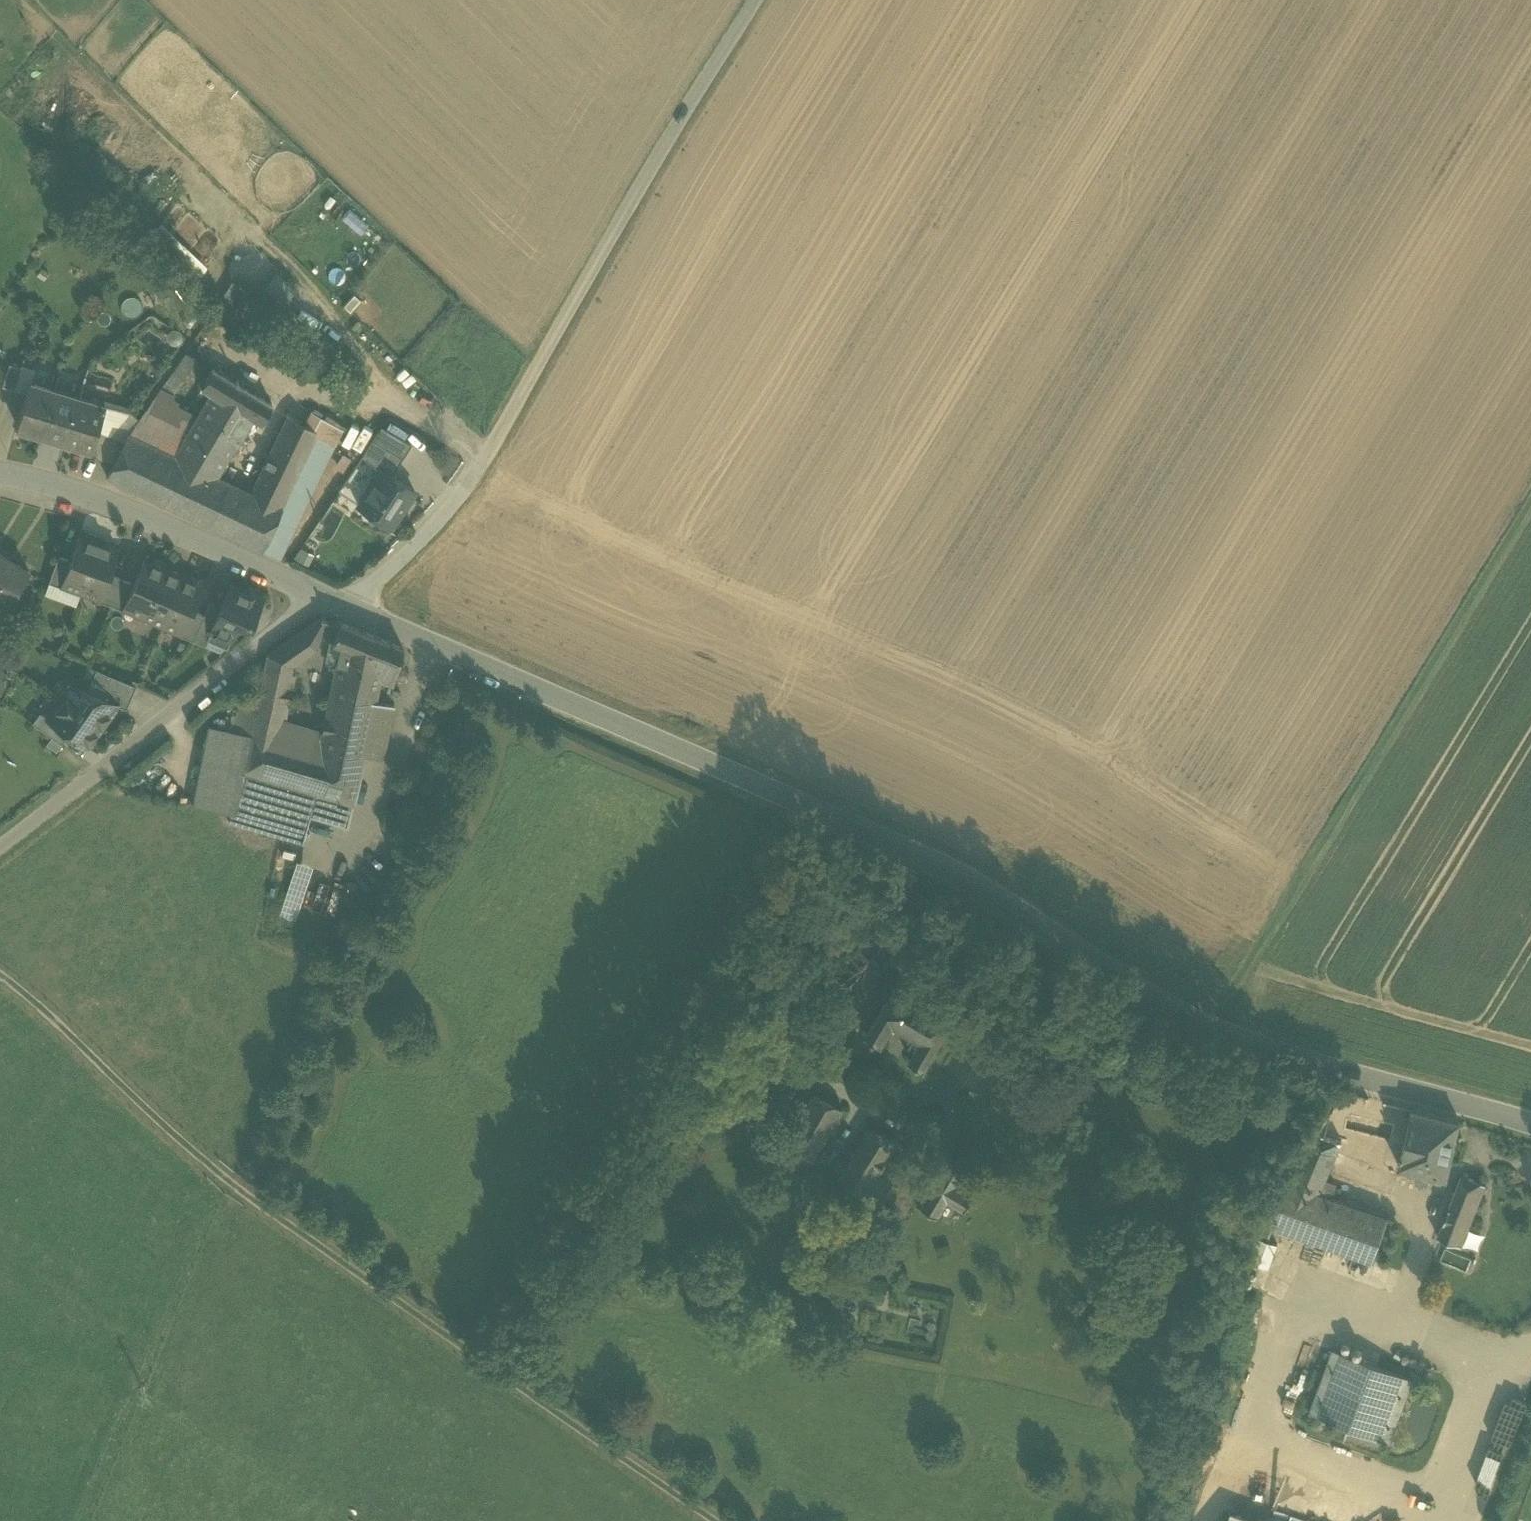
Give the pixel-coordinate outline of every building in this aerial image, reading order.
[(192,277),(204,264),(157,222),(146,234),(192,277)] [(238,441),(197,415),(168,401),(196,361),(185,353),(129,433),(215,478),(238,441)] [(29,381),(31,382),(34,369),(22,365),(20,368),(10,365),(3,386),(26,393),(29,381)] [(197,415),(238,441),(254,417),(263,422),(273,406),(214,369),(202,388),(210,394),(197,415)] [(31,382),(29,381),(26,393),(16,424),(34,429),(32,433),(40,436),(41,433),(54,389),(31,382)] [(79,396),(54,389),(41,433),(58,437),(57,440),(65,443),(65,440),(79,396)] [(104,404),(79,396),(65,440),(82,445),(81,448),(89,450),(90,451),(104,407),(104,404)] [(118,411),(104,407),(90,451),(89,450),(88,453),(99,458),(111,435),(118,411)] [(332,443),(288,415),(250,495),(231,536),(279,558),(332,443)] [(381,468),(391,474),(410,444),(380,425),(360,456),(381,469),(381,468)] [(231,536),(250,495),(215,478),(129,433),(127,433),(123,441),(111,464),(106,475),(231,536)] [(123,441),(111,435),(99,458),(111,464),(123,441)] [(378,518),(390,526),(414,490),(391,474),(381,468),(381,469),(358,504),(368,512),(367,514),(368,519),(372,521),(377,520),(378,518)] [(69,560),(61,583),(80,590),(99,538),(87,534),(86,537),(78,535),(69,560)] [(111,542),(99,538),(80,590),(99,597),(100,598),(108,573),(117,549),(110,546),(111,542)] [(0,559),(0,602),(6,605),(28,572),(3,555),(0,559)] [(61,583),(69,560),(57,555),(47,581),(60,586),(61,583)] [(150,562),(143,559),(132,583),(122,607),(123,607),(141,615),(162,567),(164,564),(152,558),(150,562)] [(183,576),(162,567),(141,615),(162,624),(183,576)] [(121,578),(108,573),(100,598),(99,597),(98,599),(110,604),(121,578)] [(183,576),(162,624),(180,632),(181,632),(191,609),(202,585),(195,582),(196,578),(185,573),(183,576)] [(132,583),(121,578),(110,604),(122,609),(123,607),(122,607),(132,583)] [(220,606),(209,630),(211,631),(230,639),(236,624),(245,621),(250,623),(261,597),(230,583),(220,606)] [(203,614),(194,634),(207,640),(211,631),(209,630),(220,606),(209,601),(203,614)] [(191,609),(181,632),(180,632),(179,634),(192,640),(194,634),(203,614),(191,609)] [(377,690),(332,681),(321,730),(281,718),(281,716),(285,717),(294,674),(290,673),(292,664),(315,648),(324,618),(321,617),(267,654),(255,712),(250,732),(250,735),(242,771),(352,804),(364,755),(382,759),(394,705),(375,701),(377,690)] [(402,647),(339,621),(332,641),(340,644),(332,681),(377,690),(379,680),(392,685),(402,647)] [(109,674),(95,668),(91,678),(105,684),(109,674)] [(135,685),(109,674),(105,684),(105,685),(130,696),(135,685)] [(100,696),(71,684),(59,701),(98,729),(116,704),(116,703),(100,696)] [(130,696),(105,685),(100,696),(116,703),(116,704),(125,708),(130,696)] [(98,729),(59,701),(47,718),(86,746),(98,729)] [(255,712),(238,708),(234,729),(250,732),(255,712)] [(250,735),(208,726),(192,805),(230,813),(242,771),(250,735)] [(242,771),(230,813),(228,822),(302,843),(309,816),(347,827),(352,804),(242,771)] [(962,1011),(905,978),(877,1026),(891,1035),(901,1018),(931,1035),(921,1052),(933,1059),(962,1011)] [(787,1142),(786,1143),(811,1158),(842,1108),(817,1093),(795,1129),(787,1142)] [(1459,1120),(1411,1108),(1398,1165),(1446,1177),(1459,1120)] [(787,1142),(795,1129),(785,1124),(778,1136),(787,1142)] [(871,1125),(841,1176),(866,1191),(880,1167),(896,1140),(871,1125)] [(1336,1150),(1309,1143),(1286,1184),(1266,1222),(1371,1260),(1387,1216),(1329,1195),(1335,1183),(1325,1178),(1336,1150)] [(950,1156),(921,1204),(939,1214),(947,1200),(959,1181),(967,1166),(950,1156)] [(893,1174),(880,1167),(866,1191),(883,1200),(893,1183),(889,1181),(893,1174)] [(1437,1237),(1461,1246),(1484,1183),(1462,1174),(1437,1237)] [(975,1191),(959,1181),(947,1200),(964,1209),(975,1191)] [(1444,1250),(1441,1260),(1467,1267),(1469,1257),(1444,1250)] [(1411,1379),(1333,1350),(1310,1412),(1388,1441),(1411,1379)] [(1483,1511),(1503,1454),(1488,1449),(1469,1506),(1483,1511)]
